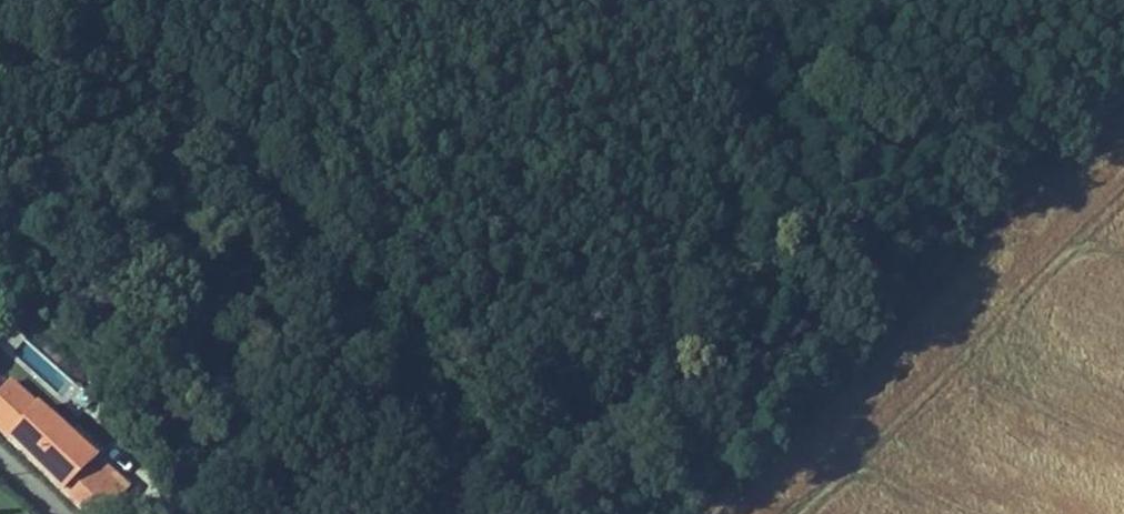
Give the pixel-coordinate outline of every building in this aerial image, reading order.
[(32,413),(5,443),(33,468),(60,439),(32,413)] [(58,492),(85,462),(60,439),(33,468),(58,492)] [(82,513),(98,513),(118,492),(85,462),(58,492),(82,513)]
